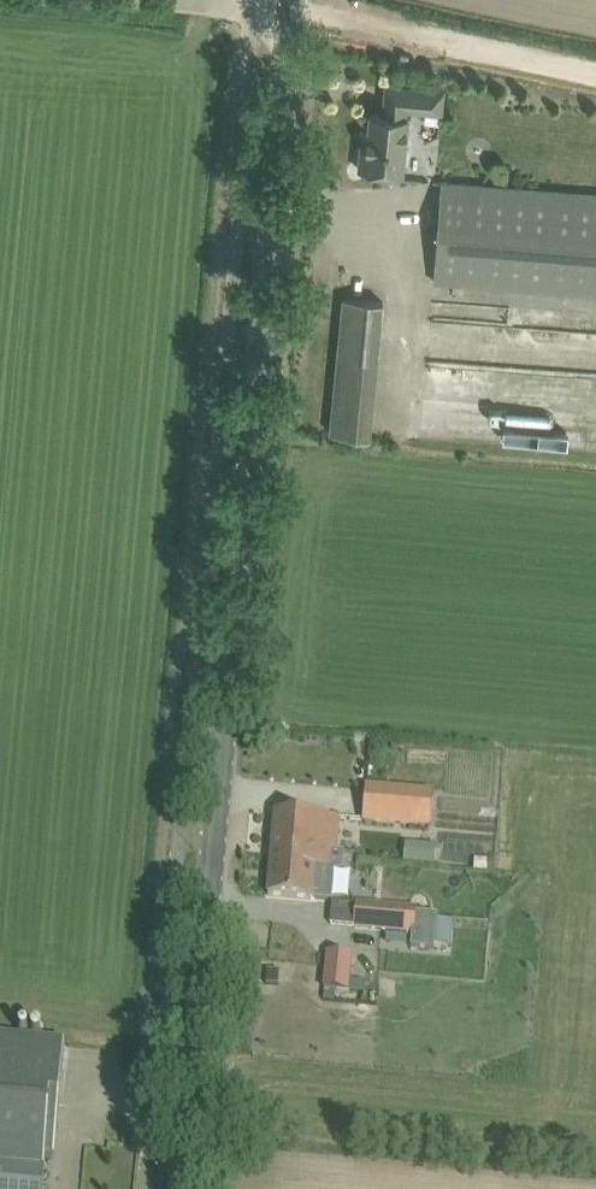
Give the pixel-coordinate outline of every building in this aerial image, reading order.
[(406,109),(442,112),(444,90),(386,85),(383,114),(371,113),(368,142),(361,142),(359,169),(403,173),(408,116),(405,116),(406,109)] [(466,183),(442,181),(434,281),(595,294),(595,194),(466,183)] [(383,301),(367,299),(343,297),(331,433),(370,436),(383,301)] [(595,401),(595,389),(547,387),(546,399),(595,401)] [(367,786),(364,822),(430,828),(433,792),(367,786)] [(275,812),(272,853),(305,856),(306,845),(316,845),(315,850),(337,850),(339,817),(299,814),(275,812)] [(405,843),(404,860),(436,862),(437,845),(405,843)] [(271,862),(268,895),(292,897),(312,899),(312,898),(331,899),(334,869),(341,869),(343,851),(337,851),(337,850),(315,850),(316,845),(306,845),(305,856),(272,853),(271,862)] [(492,871),(493,860),(484,859),(483,870),(492,871)] [(333,901),(330,924),(355,927),(412,932),(411,946),(434,948),(438,913),(416,911),(416,907),(357,903),(333,901)] [(327,962),(324,988),(348,990),(351,964),(352,957),(328,954),(327,962)] [(0,1042),(0,1188),(41,1188),(45,1150),(54,1151),(64,1048),(0,1042)]
